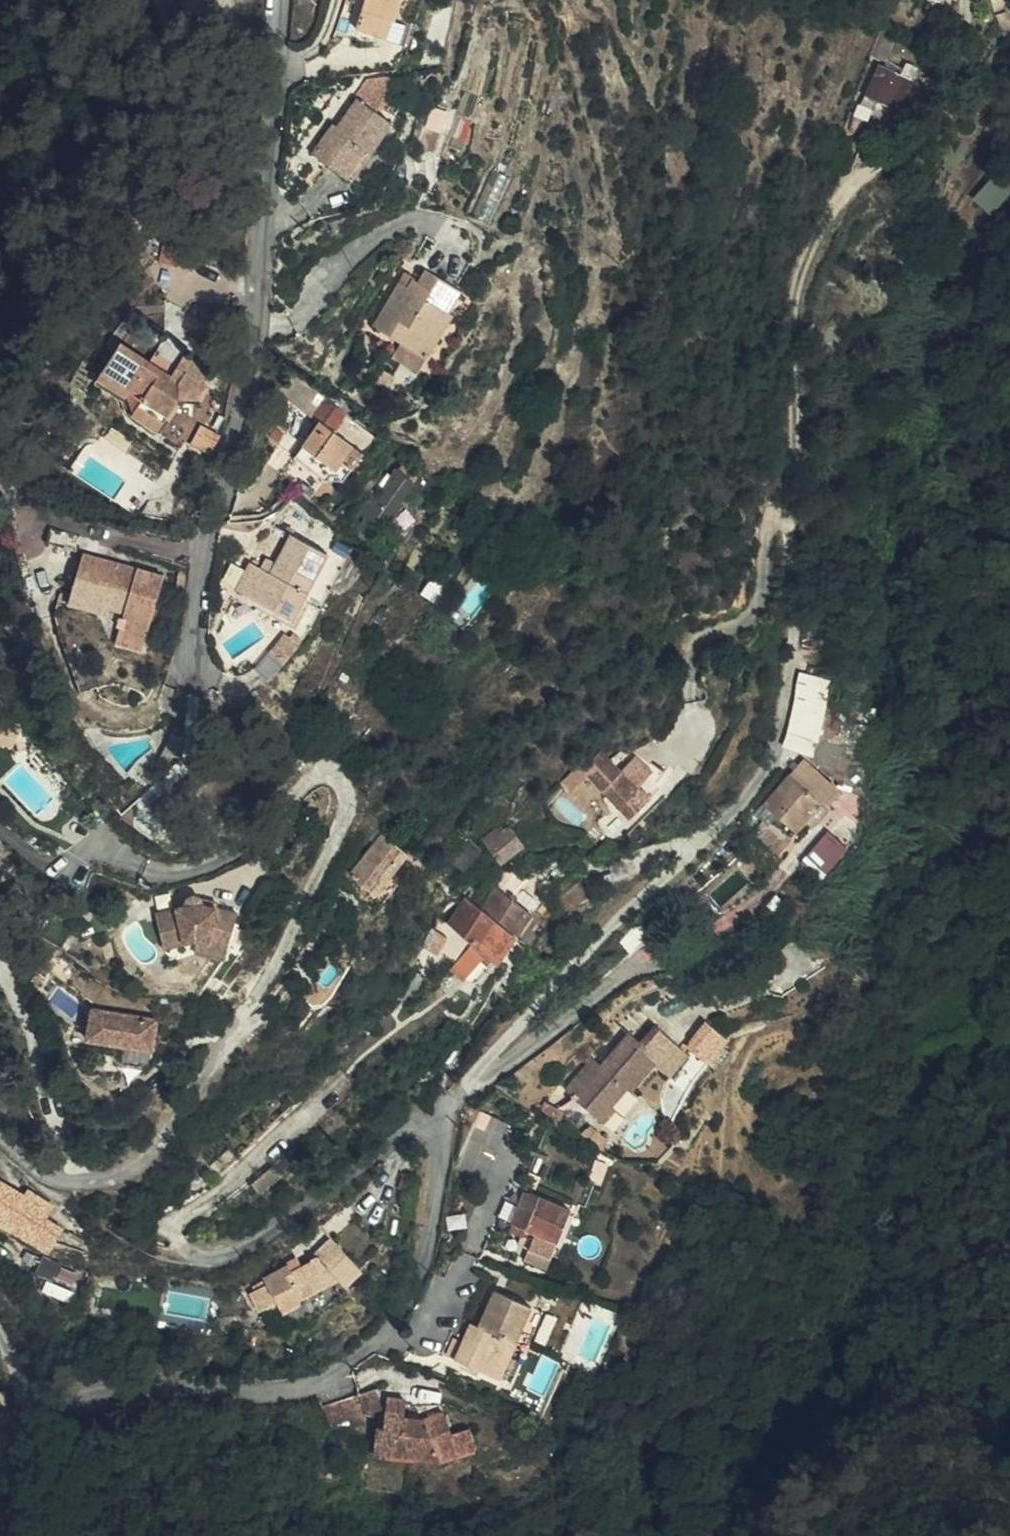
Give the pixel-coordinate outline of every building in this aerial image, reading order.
[(348,26),(368,34),(376,36),(383,19),(385,20),(392,0),(358,0),(348,26)] [(365,41),(368,34),(348,26),(345,35),(365,41)] [(900,74),(911,42),(899,37),(885,69),(900,74)] [(347,96),(351,98),(365,108),(387,77),(380,75),(359,78),(347,96)] [(914,124),(933,79),(923,75),(917,89),(898,81),(884,112),(914,124)] [(324,124),(320,131),(302,161),(316,170),(322,163),(340,176),(360,148),(365,150),(384,121),(365,108),(351,99),(331,127),(324,124)] [(1009,193),(1009,178),(999,169),(975,197),(994,213),(1009,193)] [(492,222),(513,178),(495,170),(474,214),(492,222)] [(408,346),(434,360),(459,310),(450,306),(461,283),(427,262),(415,284),(408,295),(396,290),(376,330),(408,346)] [(408,295),(415,284),(402,279),(396,290),(408,295)] [(210,381),(215,369),(191,355),(176,377),(120,346),(101,379),(130,396),(137,416),(169,434),(188,399),(206,399),(215,383),(210,381)] [(424,381),(434,360),(408,346),(396,365),(424,381)] [(356,422),(340,409),(323,431),(331,436),(342,444),(356,422)] [(342,444),(331,436),(314,462),(350,484),(342,497),(352,503),(376,467),(342,444)] [(334,492),(342,497),(350,484),(314,462),(305,475),(334,492)] [(371,536),(422,483),(403,466),(353,519),(371,536)] [(322,513),(334,492),(305,475),(293,495),(322,513)] [(272,573),(254,563),(240,588),(294,618),(330,554),(294,534),(272,573)] [(128,604),(125,617),(118,643),(143,651),(167,575),(87,552),(71,602),(97,609),(101,596),(128,604)] [(97,609),(125,617),(128,604),(101,596),(97,609)] [(861,753),(833,730),(813,753),(848,784),(861,753)] [(651,776),(659,766),(647,758),(637,764),(645,771),(651,776)] [(612,762),(594,781),(598,785),(641,825),(654,811),(649,806),(656,799),(649,792),(647,795),(646,794),(634,783),(612,762)] [(673,777),(659,766),(651,776),(649,780),(654,784),(663,791),(673,777)] [(651,776),(645,771),(634,783),(646,794),(654,784),(649,780),(651,776)] [(587,775),(571,792),(581,801),(598,785),(594,781),(587,775)] [(808,795),(797,785),(771,814),(778,822),(761,841),(782,861),(817,825),(823,829),(834,817),(830,815),(847,796),(825,776),(808,795)] [(656,799),(649,806),(654,811),(668,796),(663,791),(656,799)] [(523,843),(508,825),(487,841),(503,860),(523,843)] [(832,829),(807,856),(828,875),(853,848),(832,829)] [(607,832),(599,841),(609,851),(618,842),(607,832)] [(386,834),(355,873),(378,891),(408,852),(386,834)] [(500,892),(484,910),(519,937),(534,916),(500,892)] [(197,947),(231,955),(241,912),(206,903),(205,899),(200,896),(195,894),(190,896),(188,901),(187,904),(155,913),(169,955),(197,947)] [(484,910),(471,900),(462,908),(450,926),(475,941),(451,971),(465,981),(468,983),(481,964),(496,973),(502,960),(519,937),(484,910)] [(425,947),(423,952),(434,962),(444,948),(439,943),(445,934),(437,928),(434,933),(425,947)] [(154,1048),(159,1018),(95,1008),(90,1038),(154,1048)] [(667,1032),(710,1059),(716,1053),(678,1020),(667,1032)] [(697,1075),(710,1059),(667,1032),(662,1038),(652,1030),(607,1081),(602,1075),(589,1090),(628,1123),(640,1111),(635,1106),(651,1088),(657,1090),(681,1063),(697,1075)] [(541,1117),(563,1129),(569,1114),(547,1103),(541,1117)] [(602,1143),(624,1154),(631,1142),(613,1132),(602,1143)] [(51,1250),(67,1224),(49,1213),(55,1204),(0,1170),(0,1219),(51,1250)] [(553,1257),(573,1206),(524,1188),(508,1228),(532,1237),(528,1248),(553,1257)] [(368,1271),(336,1237),(318,1257),(298,1267),(291,1260),(267,1272),(270,1278),(252,1286),(262,1306),(279,1297),(286,1311),(307,1301),(306,1296),(340,1278),(350,1288),(368,1271)] [(553,1257),(528,1248),(524,1259),(549,1269),(553,1257)] [(51,1260),(42,1286),(73,1297),(82,1271),(51,1260)] [(517,1344),(534,1304),(496,1289),(481,1327),(471,1323),(464,1343),(455,1339),(446,1358),(467,1366),(501,1379),(517,1344)] [(534,1304),(517,1344),(528,1349),(546,1309),(534,1304)] [(517,1344),(501,1379),(512,1385),(528,1349),(517,1344)] [(480,1372),(467,1366),(465,1373),(478,1378),(480,1372)] [(642,1379),(633,1376),(632,1382),(641,1384),(642,1379)] [(377,1388),(329,1403),(328,1403),(332,1422),(384,1404),(377,1388)] [(446,1446),(442,1460),(444,1460),(480,1448),(471,1429),(454,1434),(449,1412),(433,1419),(407,1419),(407,1403),(388,1403),(388,1432),(380,1433),(380,1437),(444,1435),(446,1446)] [(380,1460),(442,1460),(446,1446),(444,1435),(380,1437),(380,1460)]
